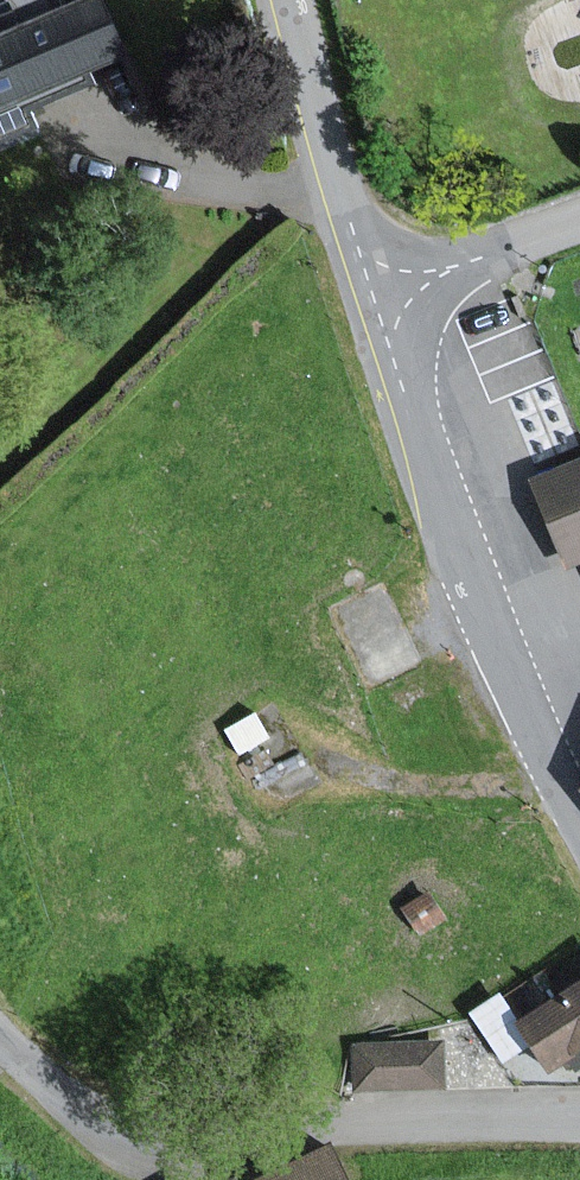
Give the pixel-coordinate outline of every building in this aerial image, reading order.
[(113,97),(71,0),(0,0),(0,147),(113,97)] [(567,565),(579,560),(579,463),(533,482),(567,565)] [(508,983),(521,1004),(579,967),(579,939),(508,983)] [(554,996),(558,1004),(517,1028),(541,1069),(579,1047),(579,981),(554,996)] [(442,1046),(354,1048),(355,1093),(443,1091),(442,1046)] [(268,1179),(343,1179),(331,1153),(268,1179)]
